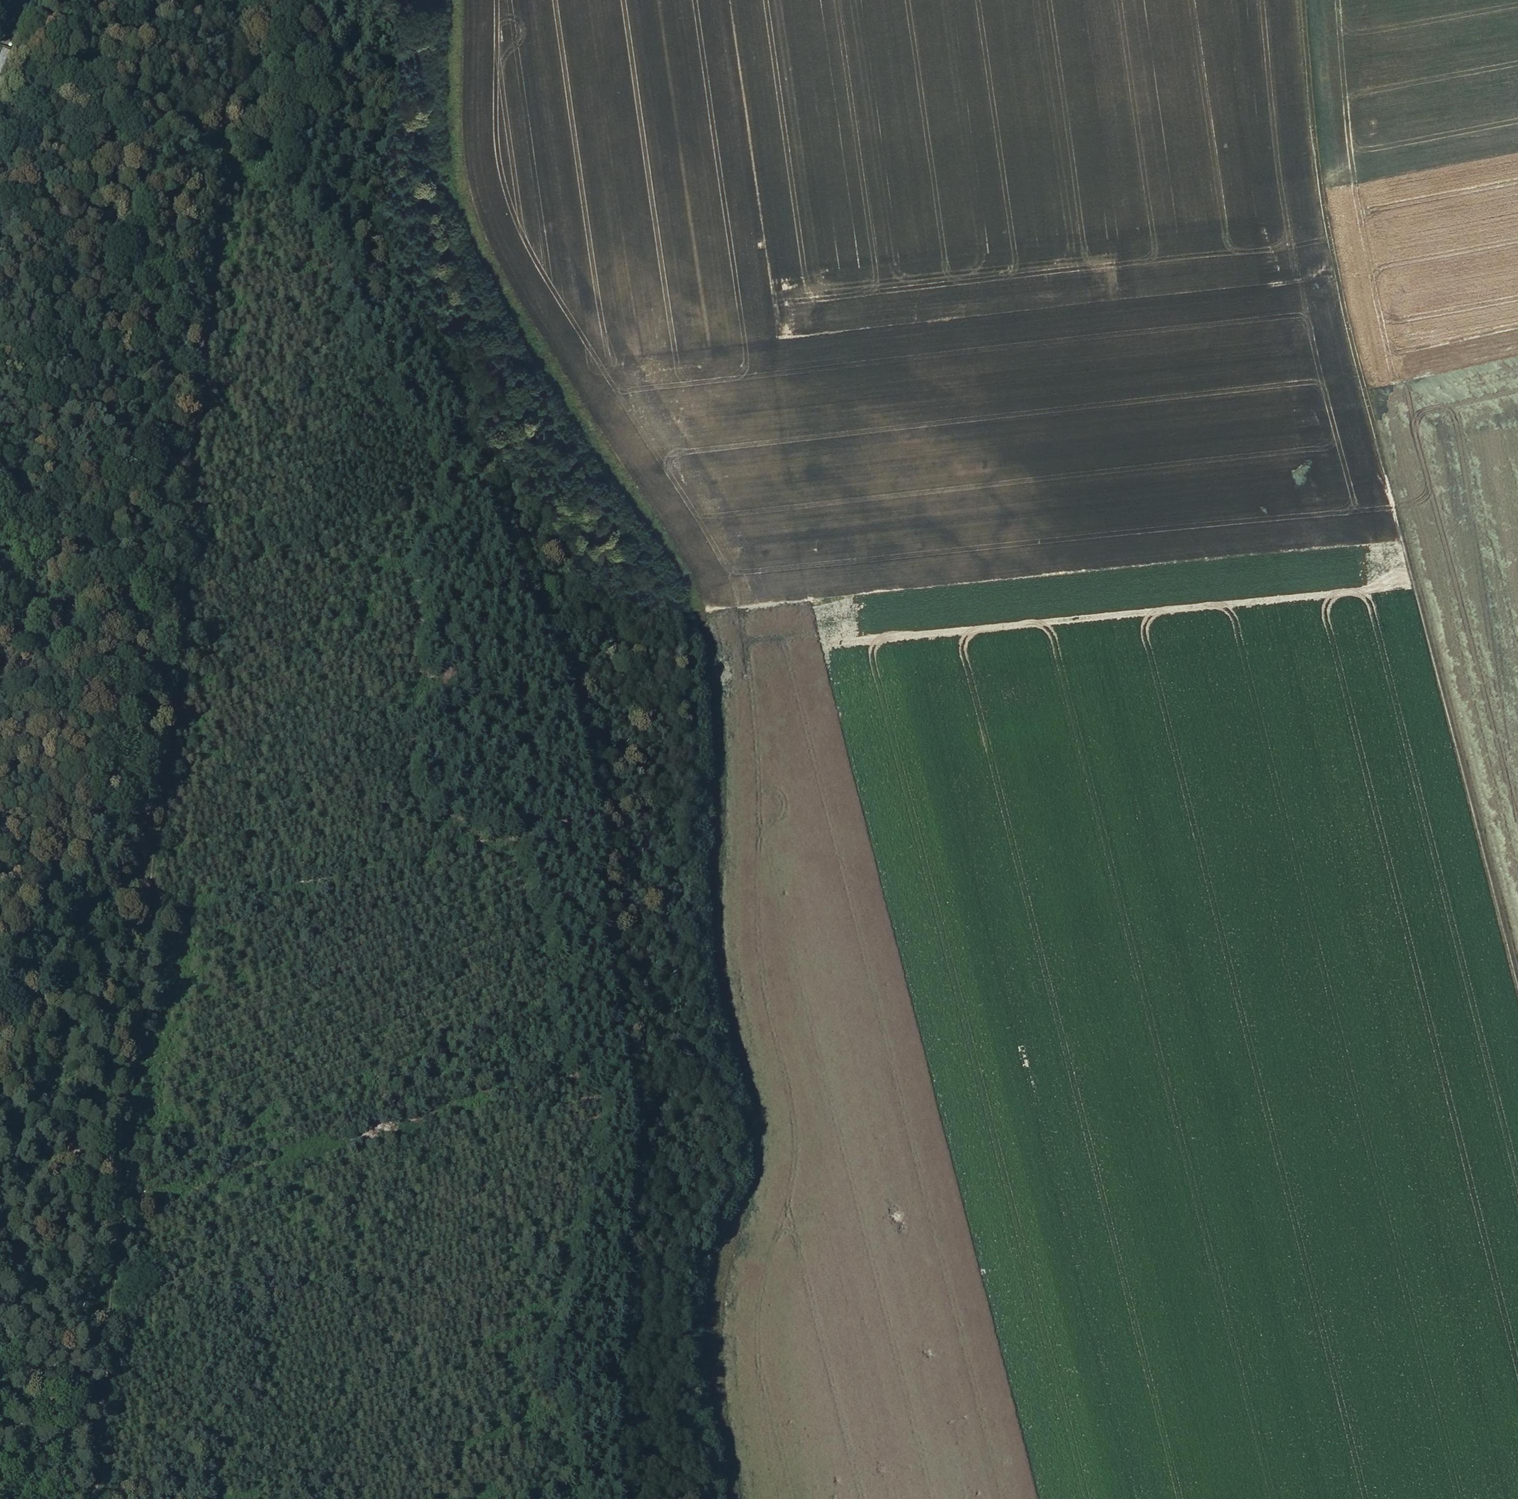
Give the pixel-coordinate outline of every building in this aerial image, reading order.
[(14,50),(0,44),(0,80),(14,50)]
